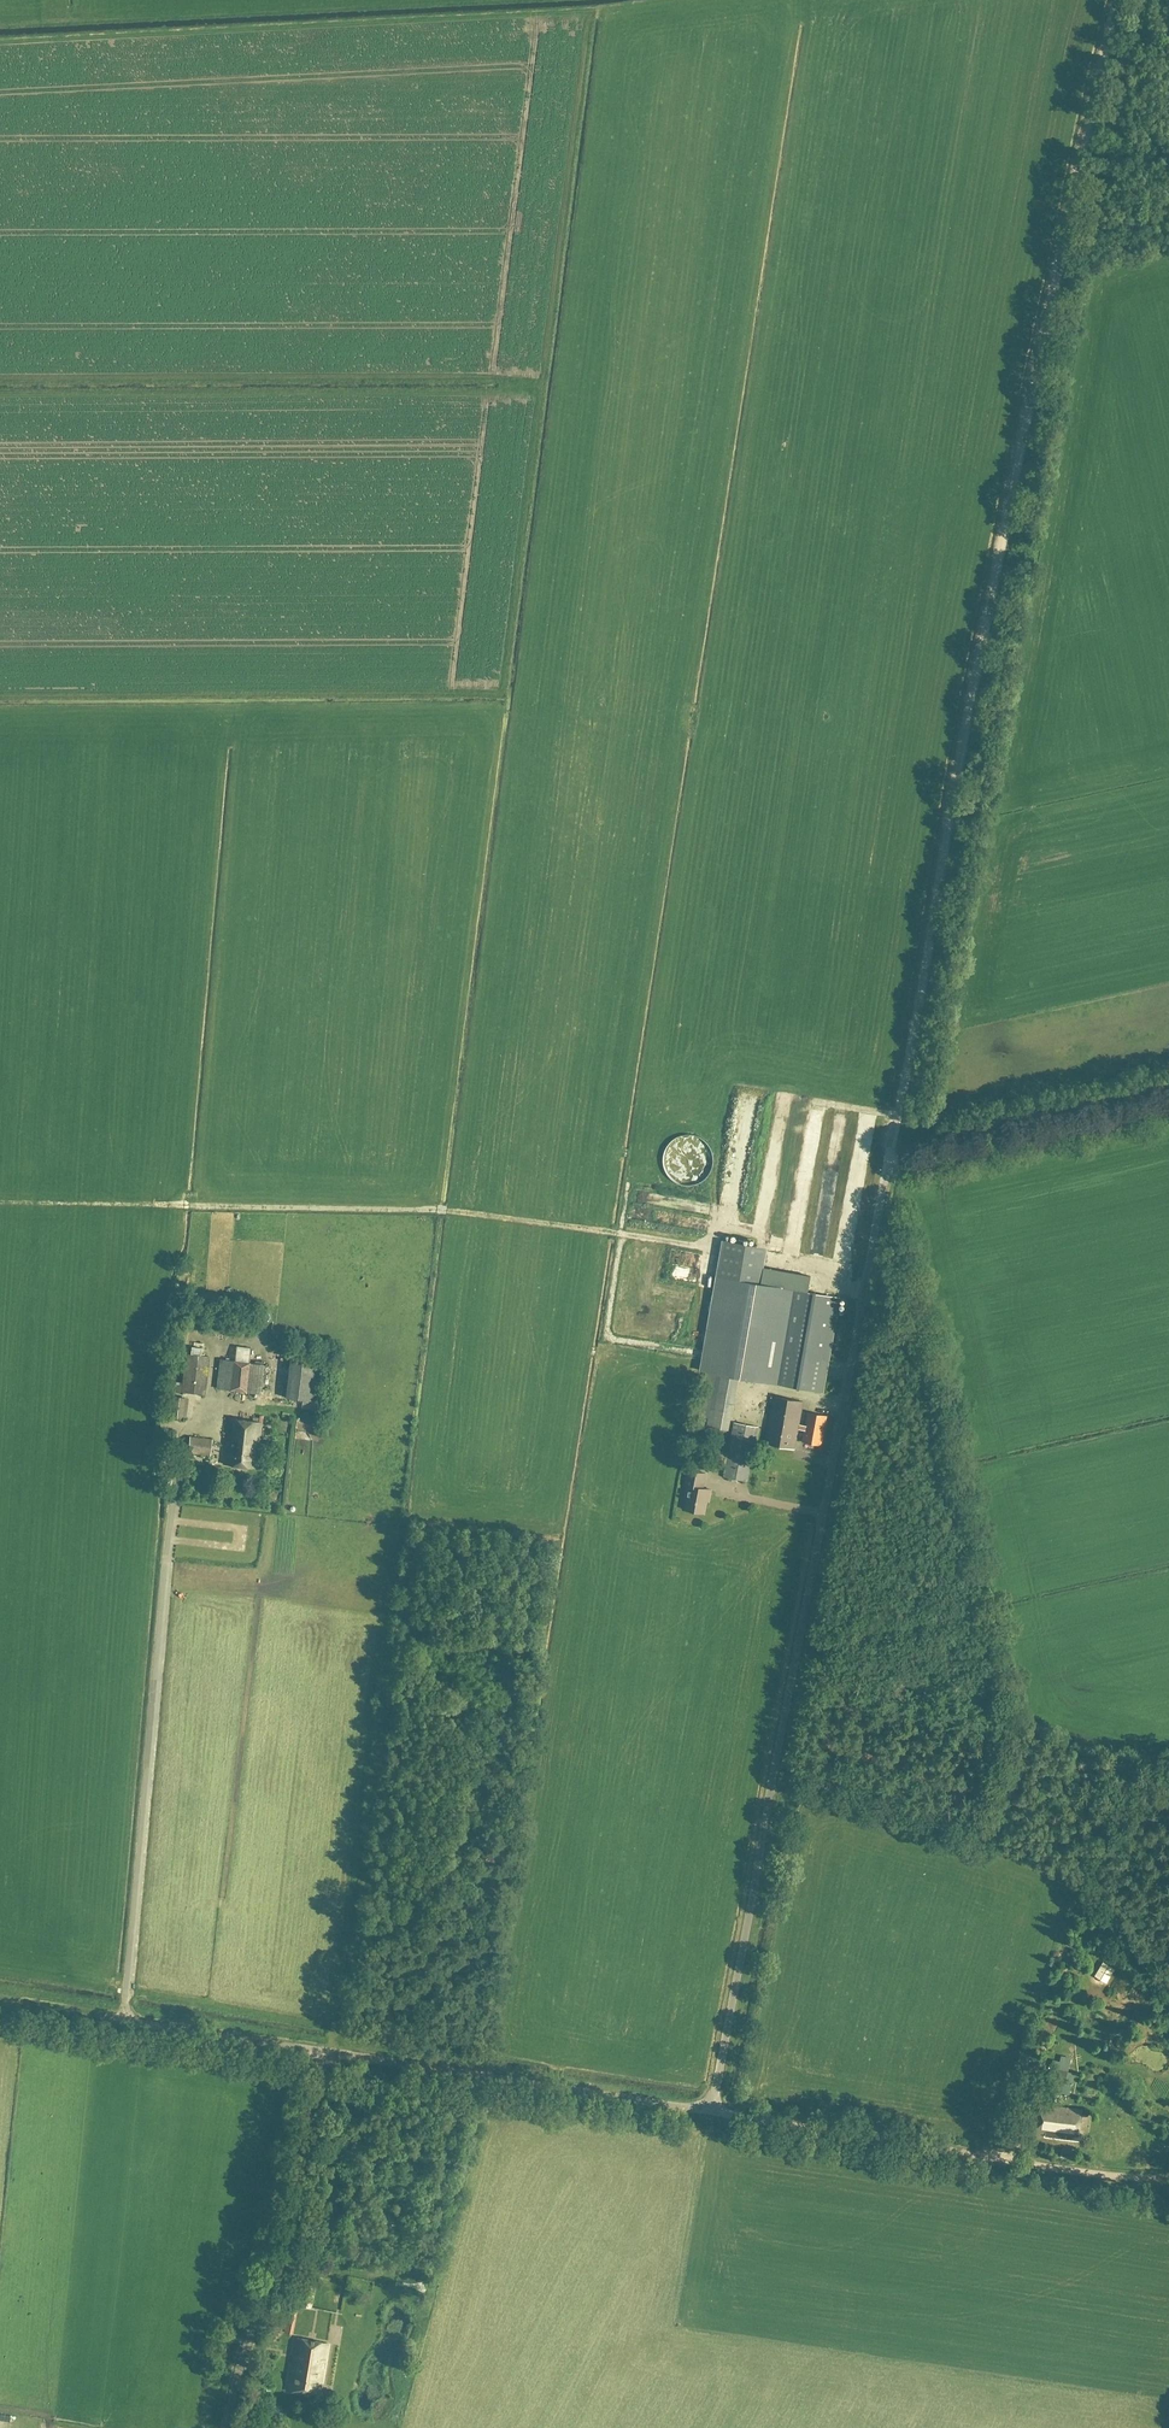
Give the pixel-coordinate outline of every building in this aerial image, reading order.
[(839,1130),(850,1132),(852,1119),(841,1118),(839,1130)] [(821,1160),(822,1149),(811,1148),(810,1158),(821,1160)] [(806,1150),(802,1168),(818,1171),(820,1161),(809,1159),(810,1150),(806,1150)] [(700,1371),(738,1378),(823,1392),(839,1298),(761,1284),(767,1248),(723,1240),(700,1371)] [(622,1293),(632,1294),(632,1278),(622,1277),(622,1293)] [(196,1354),(189,1354),(185,1354),(180,1393),(205,1395),(209,1356),(206,1356),(207,1348),(196,1347),(196,1354)] [(261,1395),(264,1365),(219,1359),(216,1389),(261,1395)] [(316,1402),(320,1364),(290,1361),(285,1399),(316,1402)] [(805,1430),(803,1442),(822,1446),(827,1416),(808,1413),(806,1425),(799,1423),(803,1402),(774,1396),(765,1444),(795,1449),(798,1428),(805,1430)] [(255,1468),(261,1423),(230,1419),(224,1465),(255,1468)] [(735,1423),(729,1452),(716,1449),(714,1461),(727,1464),(724,1477),(747,1482),(758,1427),(735,1423)] [(212,1440),(190,1437),(188,1453),(210,1455),(212,1440)] [(704,1488),(706,1474),(688,1471),(685,1486),(687,1486),(685,1499),(687,1500),(685,1510),(704,1513),(706,1501),(709,1501),(710,1489),(704,1488)] [(1107,1981),(1114,1968),(1104,1963),(1097,1975),(1107,1981)] [(1047,2082),(1064,2086),(1068,2072),(1051,2067),(1047,2082)] [(1037,2133),(1079,2139),(1082,2111),(1041,2105),(1037,2133)] [(1078,2152),(1061,2149),(1060,2158),(1075,2160),(1078,2152)] [(310,2308),(313,2293),(315,2286),(303,2283),(301,2290),(298,2305),(310,2308)] [(328,2344),(296,2338),(287,2391),(319,2396),(328,2344)]
